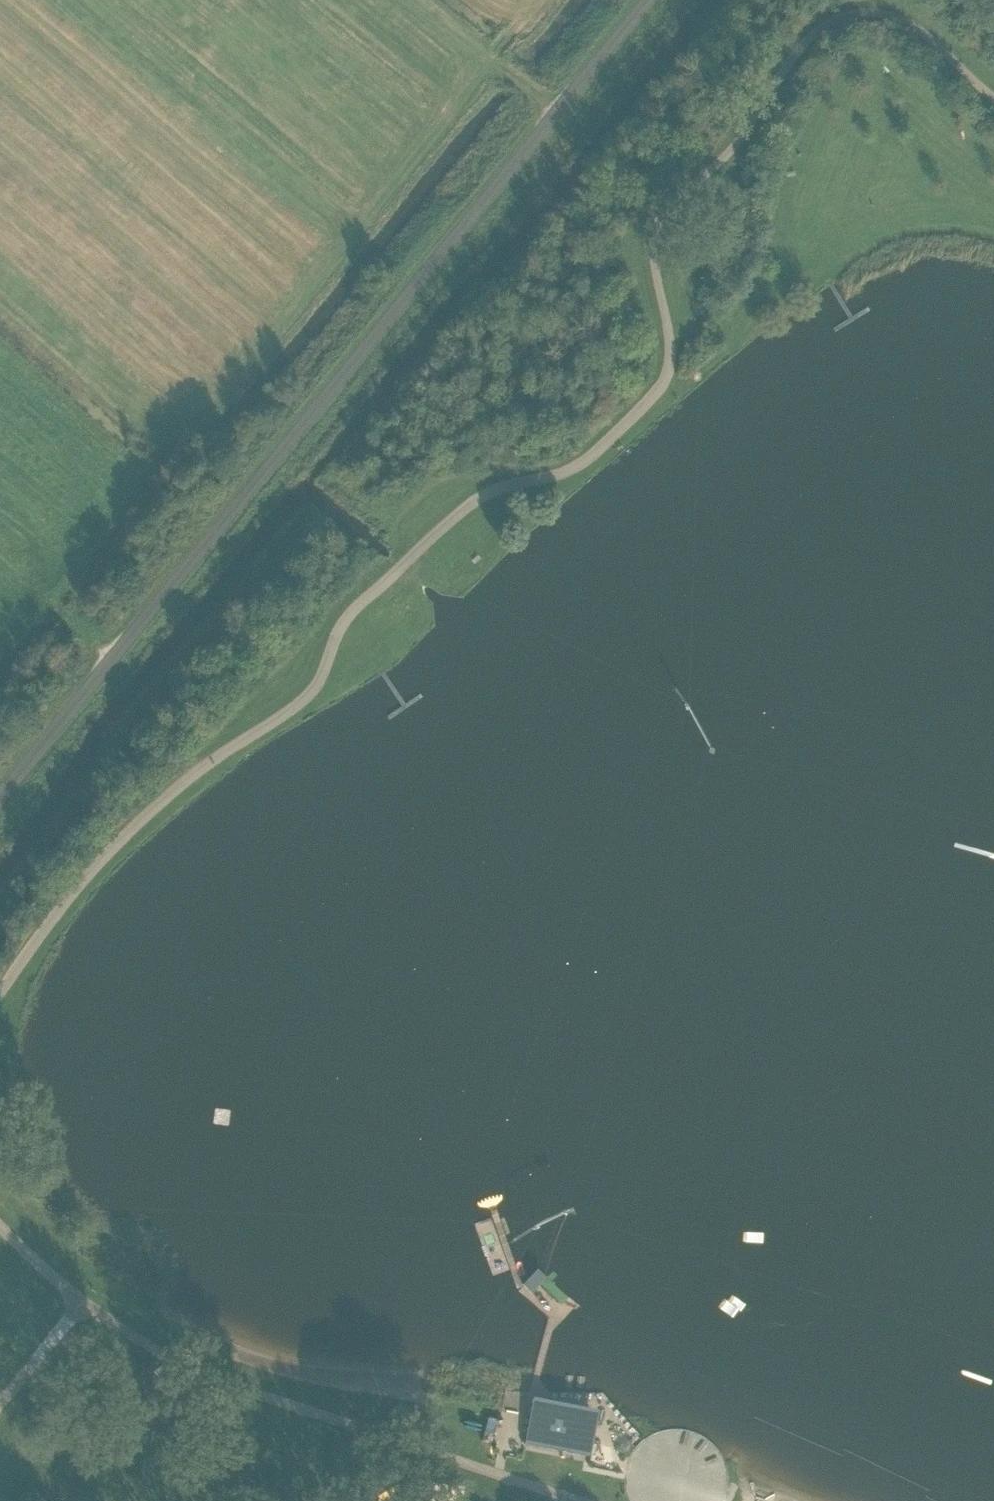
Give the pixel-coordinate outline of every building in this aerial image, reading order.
[(531,1293),(543,1279),(534,1271),(522,1285),(531,1293)] [(524,1447),(589,1460),(596,1424),(531,1412),(524,1447)]
